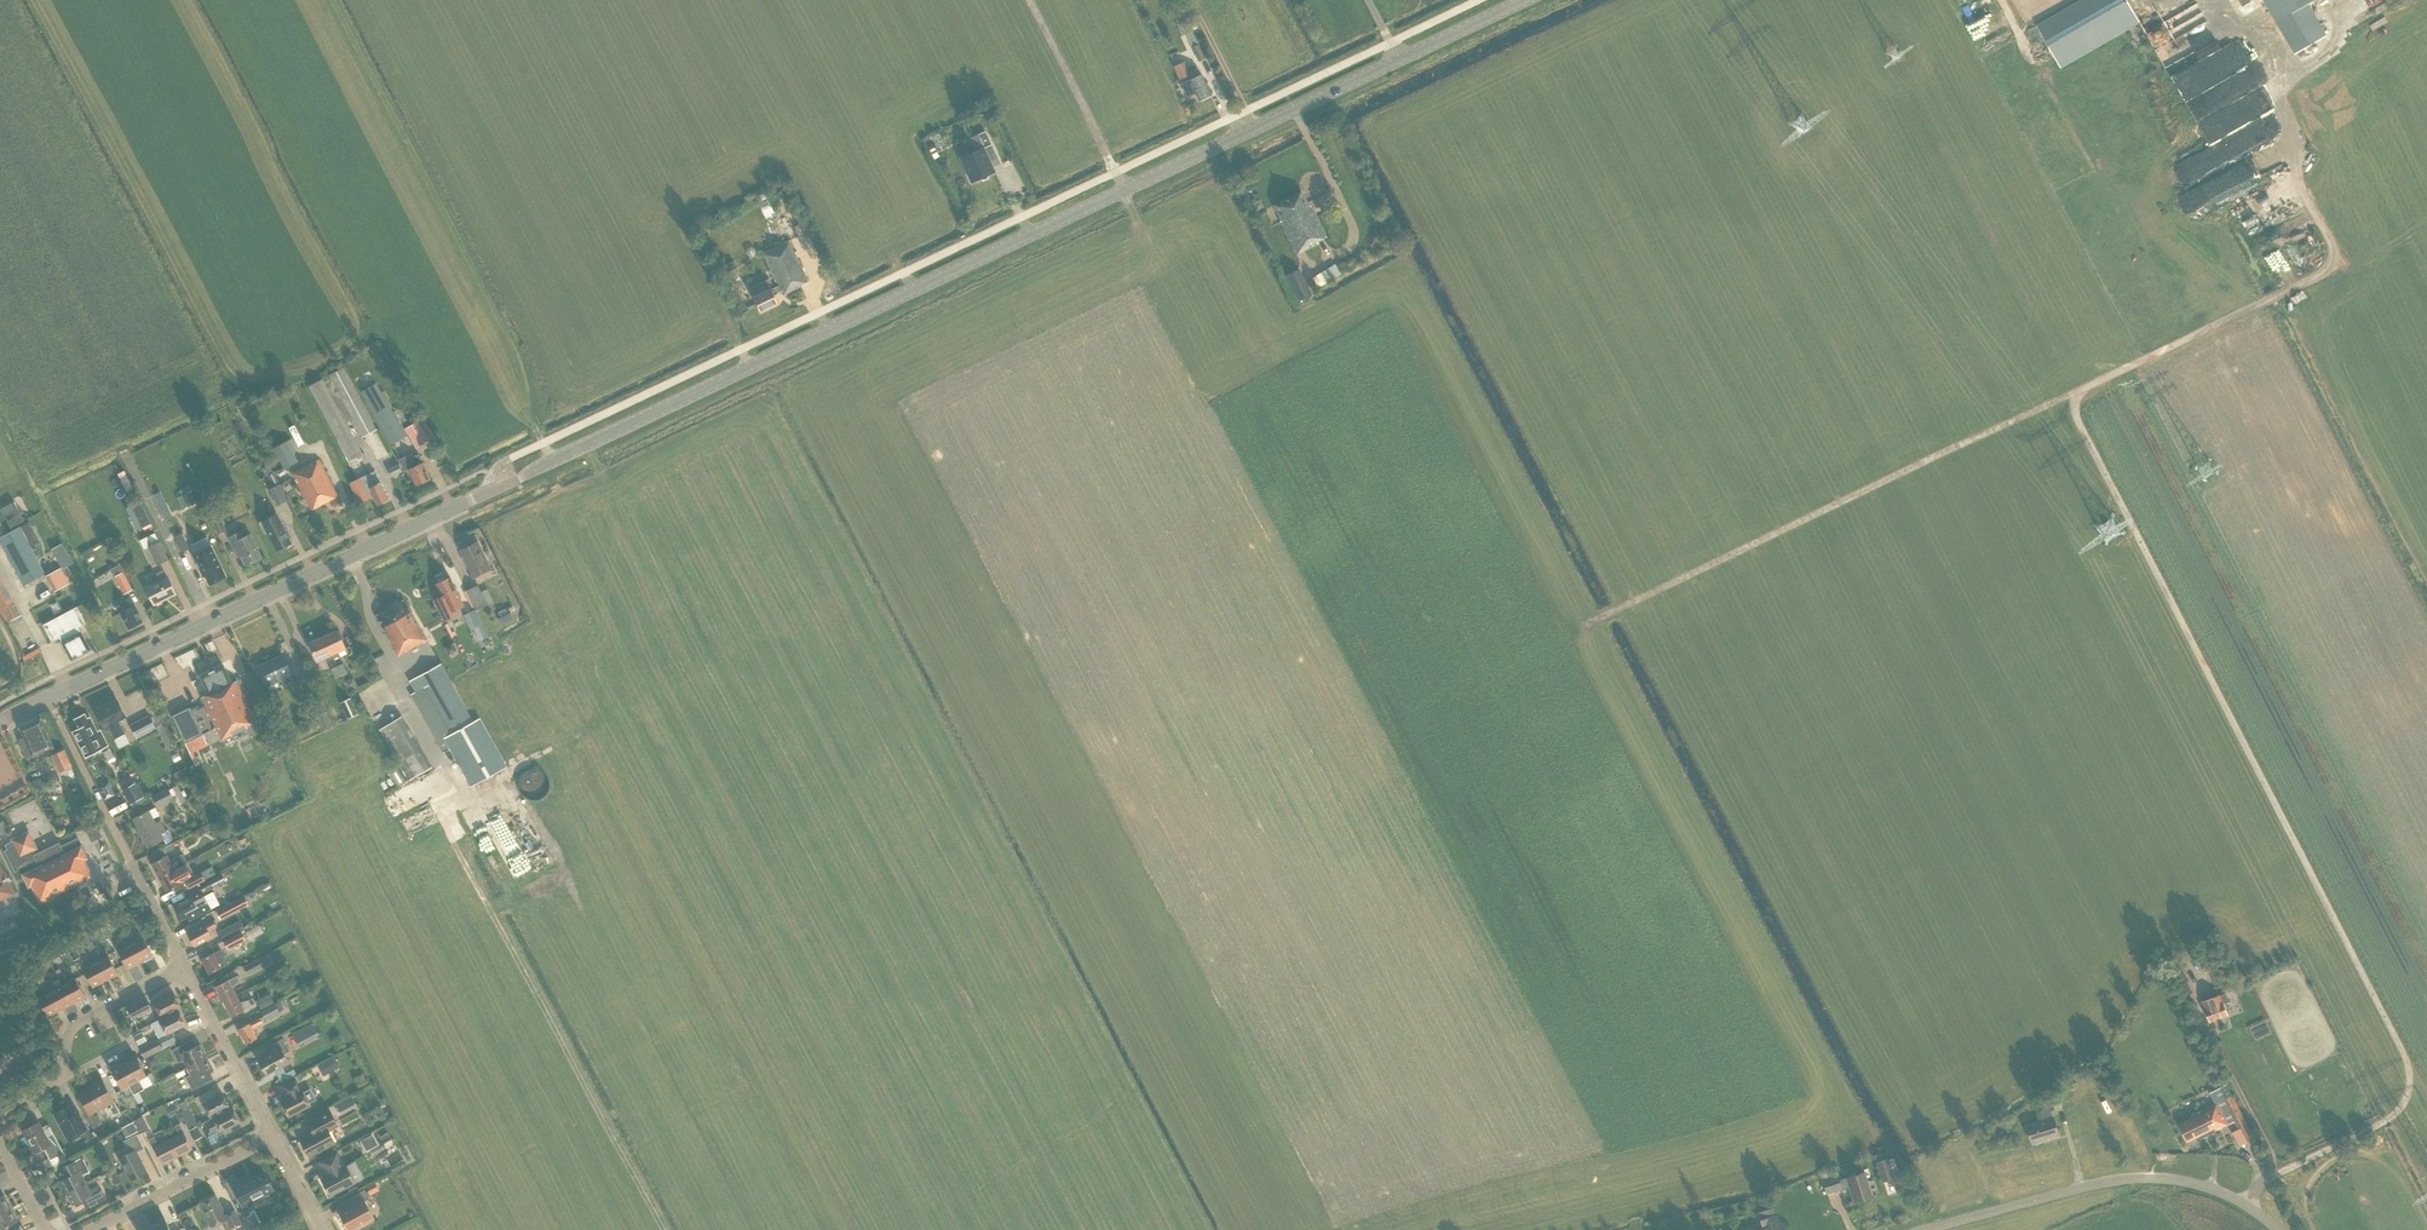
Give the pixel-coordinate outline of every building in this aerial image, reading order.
[(2127,0),(2082,0),(2037,26),(2061,67),(2130,27),(2140,21),(2127,0)] [(2297,52),(2325,36),(2306,4),(2313,0),(2267,0),(2297,52)] [(1191,32),(1186,35),(1192,47),(1198,45),(1191,32)] [(1205,58),(1198,45),(1192,47),(1199,61),(1205,58)] [(1187,76),(1189,80),(1199,101),(1212,94),(1201,73),(1200,74),(1197,67),(1189,71),(1184,61),(1174,66),(1181,79),(1187,76)] [(980,150),(991,144),(985,131),(978,135),(979,136),(974,139),(980,150)] [(995,171),(984,148),(961,159),(971,182),(995,171)] [(1327,237),(1311,206),(1309,207),(1301,192),(1275,206),(1283,221),(1281,222),(1297,254),(1298,253),(1299,256),(1302,254),(1301,252),(1318,243),(1317,242),(1327,237)] [(783,294),(801,286),(801,284),(808,281),(789,240),(763,253),(779,285),(771,289),(767,279),(750,288),(761,312),(779,303),(774,295),(782,291),(783,294)] [(1299,300),(1311,294),(1298,269),(1286,275),(1299,300)] [(363,437),(377,430),(343,367),(330,375),(363,437)] [(349,461),(362,454),(322,379),(309,386),(349,461)] [(375,381),(360,390),(391,444),(406,435),(375,381)] [(429,441),(418,421),(405,428),(416,448),(429,441)] [(298,461),(288,440),(274,447),(285,468),(298,461)] [(417,486),(431,479),(427,472),(428,471),(424,462),(423,463),(419,454),(413,457),(412,454),(400,460),(405,471),(409,469),(417,486)] [(385,469),(396,463),(392,456),(381,461),(385,469)] [(311,509),(338,496),(319,459),(292,473),(311,509)] [(125,471),(118,474),(128,492),(134,489),(125,471)] [(375,471),(350,482),(359,502),(369,497),(367,492),(371,490),(378,504),(389,499),(375,471)] [(274,472),(269,475),(273,484),(279,482),(274,472)] [(278,505),(288,500),(280,484),(270,489),(278,505)] [(150,523),(139,501),(131,505),(142,527),(150,523)] [(291,543),(282,525),(281,525),(276,514),(259,522),(265,534),(268,532),(277,550),(291,543)] [(227,530),(220,517),(212,521),(218,534),(227,530)] [(0,537),(0,540),(24,585),(45,574),(19,526),(0,537)] [(241,556),(246,566),(262,557),(251,534),(243,537),(240,531),(229,537),(239,557),(241,556)] [(169,560),(155,532),(140,540),(144,550),(150,547),(159,565),(169,560)] [(190,548),(183,532),(174,536),(182,552),(190,548)] [(111,536),(106,538),(111,548),(115,546),(111,536)] [(490,568),(477,542),(461,550),(474,576),(490,568)] [(209,584),(226,576),(211,545),(192,554),(203,576),(205,575),(209,584)] [(71,583),(62,566),(46,575),(55,592),(71,583)] [(154,574),(157,581),(146,587),(154,604),(176,593),(168,576),(167,576),(164,569),(154,574)] [(132,590),(123,572),(114,577),(123,595),(132,590)] [(10,625),(23,617),(0,574),(0,611),(6,623),(8,621),(10,625)] [(465,607),(450,577),(436,584),(443,596),(434,600),(445,622),(460,615),(458,610),(465,607)] [(477,585),(467,590),(476,610),(487,604),(493,601),(487,588),(480,591),(477,585)] [(129,629),(143,622),(139,614),(139,613),(135,604),(133,605),(129,597),(123,601),(127,608),(120,612),(129,629)] [(427,640),(404,599),(375,615),(398,656),(427,640)] [(77,606),(43,624),(52,641),(60,637),(61,640),(72,660),(91,649),(81,631),(79,627),(87,623),(77,606)] [(337,629),(323,636),(333,658),(339,655),(338,652),(346,648),(337,629)] [(328,660),(333,658),(323,636),(309,642),(318,661),(326,657),(328,660)] [(267,686),(278,681),(280,685),(285,683),(283,678),(292,674),(283,654),(257,666),(267,686)] [(348,672),(343,662),(337,665),(342,675),(348,672)] [(471,785),(506,765),(480,718),(473,722),(440,664),(410,681),(416,691),(412,694),(439,742),(445,739),(471,785)] [(232,683),(224,665),(200,676),(209,693),(202,697),(222,739),(248,727),(247,725),(257,721),(238,681),(232,683)] [(335,678),(342,675),(337,665),(331,668),(335,678)] [(308,693),(302,679),(294,682),(300,697),(308,693)] [(357,714),(350,698),(340,703),(347,718),(357,714)] [(126,717),(118,701),(96,712),(104,727),(108,725),(115,738),(125,733),(119,721),(126,717)] [(190,707),(173,716),(185,742),(203,734),(190,707)] [(87,718),(85,713),(75,718),(79,728),(73,731),(86,756),(108,745),(100,730),(97,732),(90,717),(87,718)] [(149,715),(130,724),(137,738),(156,728),(149,715)] [(433,767),(403,716),(379,729),(409,780),(433,767)] [(28,758),(53,747),(41,719),(20,728),(26,741),(21,743),(28,758)] [(60,771),(72,766),(64,750),(53,755),(60,771)] [(520,781),(519,783),(519,786),(520,789),(521,792),(522,794),(524,796),(526,798),(529,799),(531,800),(534,800),(537,800),(540,799),(542,798),(545,797),(546,795),(548,792),(549,790),(550,787),(550,784),(550,782),(549,779),(548,777),(546,774),(544,772),(542,771),(539,770),(537,769),(534,769),(531,770),(528,771),(526,772),(524,774),(522,776),(521,778),(520,781)] [(136,783),(123,789),(131,803),(143,797),(136,783)] [(186,801),(178,784),(152,797),(157,806),(172,799),(175,806),(186,801)] [(156,807),(133,818),(148,847),(164,839),(167,843),(173,840),(168,829),(166,831),(160,821),(156,823),(154,818),(160,815),(156,807)] [(2,834),(9,830),(3,820),(0,822),(0,830),(2,834)] [(28,831),(14,838),(12,839),(13,842),(6,845),(9,850),(6,851),(15,870),(21,868),(24,875),(28,882),(30,886),(33,884),(41,901),(92,876),(84,859),(87,857),(78,839),(61,847),(59,844),(36,855),(34,849),(37,847),(28,831)] [(151,863),(159,877),(175,868),(175,869),(181,866),(188,862),(183,853),(176,857),(170,861),(167,855),(151,863)] [(14,893),(0,865),(0,900),(14,893)] [(182,882),(175,869),(175,868),(159,877),(166,891),(182,882)] [(201,872),(185,880),(189,889),(205,880),(201,872)] [(215,887),(211,878),(200,884),(204,892),(215,887)] [(107,890),(102,880),(95,883),(101,894),(107,890)] [(256,889),(258,893),(272,886),(270,882),(256,889)] [(191,897),(174,905),(181,919),(188,916),(190,920),(200,915),(211,909),(204,896),(201,898),(199,893),(191,897)] [(249,904),(245,896),(216,911),(220,919),(249,904)] [(145,921),(140,911),(132,915),(137,925),(145,921)] [(205,923),(188,932),(195,946),(212,937),(208,930),(216,926),(213,920),(205,924),(205,923)] [(125,933),(141,962),(153,955),(143,936),(136,940),(131,931),(125,933)] [(246,940),(241,931),(223,941),(228,950),(246,940)] [(141,962),(125,933),(120,936),(125,945),(118,949),(128,968),(141,962)] [(82,957),(75,945),(68,949),(74,960),(82,957)] [(91,952),(106,980),(118,974),(108,954),(101,958),(96,949),(91,952)] [(213,953),(202,959),(210,973),(221,967),(221,966),(228,963),(221,949),(214,953),(213,953)] [(106,980),(91,952),(85,955),(90,964),(83,968),(93,987),(106,980)] [(259,968),(255,960),(240,968),(244,976),(259,968)] [(2190,982),(2179,964),(2169,970),(2180,988),(2190,982)] [(58,975),(63,984),(73,1003),(86,996),(75,977),(68,981),(63,972),(58,975)] [(217,986),(224,1001),(236,994),(233,987),(240,980),(237,976),(229,980),(217,986)] [(61,1010),(73,1003),(63,984),(56,987),(51,978),(46,981),(61,1010)] [(61,1010),(46,981),(40,984),(45,993),(38,997),(48,1016),(61,1010)] [(279,999),(276,992),(257,1002),(260,1009),(279,999)] [(174,993),(155,1002),(162,1017),(181,1007),(174,993)] [(240,1002),(236,994),(224,1001),(232,1015),(244,1009),(244,1008),(255,1002),(253,998),(250,999),(240,1002)] [(2227,994),(2204,1003),(2210,1021),(2228,1015),(2224,1004),(2230,1002),(2227,994)] [(146,999),(129,1007),(134,1017),(151,1008),(146,999)] [(280,1012),(275,1003),(261,1011),(266,1020),(280,1012)] [(167,1034),(186,1024),(179,1010),(159,1020),(167,1034)] [(260,1017),(239,1028),(246,1043),(258,1037),(253,1028),(262,1023),(260,1017)] [(147,1041),(142,1031),(133,1036),(138,1045),(147,1041)] [(272,1053),(259,1060),(266,1074),(289,1062),(284,1053),(290,1050),(283,1037),(268,1046),(272,1053)] [(145,1058),(162,1049),(157,1039),(140,1048),(145,1058)] [(184,1059),(188,1067),(207,1057),(200,1044),(197,1045),(194,1039),(172,1050),(178,1062),(184,1059)] [(124,1063),(139,1091),(144,1089),(140,1079),(147,1076),(137,1056),(124,1063)] [(207,1057),(188,1067),(191,1074),(186,1077),(193,1089),(214,1078),(211,1072),(214,1070),(207,1057)] [(139,1091),(124,1063),(111,1070),(122,1089),(129,1085),(134,1094),(139,1091)] [(2107,1080),(2102,1068),(2092,1072),(2096,1084),(2107,1080)] [(288,1097),(281,1101),(289,1116),(311,1105),(310,1103),(316,1099),(311,1090),(305,1094),(303,1089),(301,1090),(296,1079),(283,1086),(288,1097)] [(90,1086),(102,1109),(111,1104),(112,1106),(110,1108),(114,1115),(120,1112),(115,1102),(103,1080),(90,1086)] [(2192,1115),(2194,1118),(2180,1125),(2189,1142),(2204,1134),(2206,1138),(2230,1126),(2229,1124),(2235,1121),(2246,1143),(2256,1138),(2229,1085),(2213,1093),(2218,1102),(2202,1111),(2202,1110),(2192,1115)] [(102,1109),(90,1086),(78,1093),(90,1114),(95,1125),(102,1122),(98,1114),(95,1116),(94,1113),(102,1109)] [(2045,1108),(2063,1103),(2063,1101),(2071,1099),(2067,1086),(2041,1094),(2045,1108)] [(211,1117),(230,1107),(223,1093),(204,1103),(211,1117)] [(68,1106),(54,1114),(68,1139),(81,1131),(82,1133),(89,1130),(82,1117),(76,1120),(68,1106)] [(225,1130),(240,1122),(233,1107),(214,1117),(220,1131),(208,1137),(212,1144),(228,1136),(225,1130)] [(338,1125),(330,1110),(308,1121),(313,1131),(312,1133),(301,1139),(310,1156),(335,1143),(329,1130),(338,1125)] [(2033,1143),(2059,1135),(2054,1117),(2048,1119),(2045,1110),(2038,1113),(2040,1121),(2028,1125),(2033,1143)] [(149,1129),(142,1115),(133,1120),(140,1134),(149,1129)] [(44,1148),(50,1159),(64,1152),(49,1124),(42,1128),(39,1122),(23,1130),(35,1152),(44,1148)] [(169,1139),(177,1156),(192,1148),(180,1123),(175,1126),(179,1134),(169,1139)] [(131,1180),(146,1172),(136,1152),(144,1148),(137,1134),(124,1141),(130,1152),(120,1157),(131,1180)] [(177,1156),(169,1139),(158,1144),(154,1136),(149,1139),(162,1164),(177,1156)] [(372,1136),(363,1140),(367,1148),(376,1144),(372,1136)] [(328,1176),(322,1179),(330,1195),(355,1181),(347,1166),(345,1167),(337,1153),(321,1162),(328,1176)] [(60,1180),(67,1192),(86,1182),(82,1175),(90,1171),(83,1156),(67,1164),(72,1174),(60,1180)] [(1894,1178),(1888,1158),(1875,1162),(1881,1182),(1894,1178)] [(1873,1195),(1865,1170),(1845,1176),(1845,1178),(1839,1179),(1837,1174),(1821,1179),(1826,1194),(1848,1187),(1853,1201),(1873,1195)] [(273,1190),(265,1173),(249,1181),(248,1179),(233,1186),(245,1209),(252,1205),(251,1202),(273,1190)] [(90,1189),(86,1183),(86,1182),(67,1192),(73,1204),(75,1203),(76,1206),(83,1202),(81,1200),(86,1197),(91,1207),(107,1199),(102,1189),(100,1190),(97,1185),(90,1189)] [(374,1217),(365,1200),(370,1198),(365,1189),(342,1201),(346,1210),(340,1213),(349,1229),(350,1229),(374,1217)] [(11,1208),(4,1194),(1,1196),(0,1193),(0,1213),(11,1208)] [(215,1195),(200,1203),(212,1226),(221,1221),(226,1229),(227,1229),(241,1223),(234,1210),(225,1215),(215,1195)] [(11,1208),(0,1213),(0,1229),(8,1229),(7,1227),(18,1221),(11,1208)] [(247,1213),(241,1216),(248,1229),(256,1229),(247,1213)] [(1777,1214),(1760,1218),(1762,1226),(1769,1223),(1771,1229),(1779,1229),(1781,1229),(1777,1214)] [(155,1229),(171,1229),(165,1218),(152,1224),(155,1229)]
